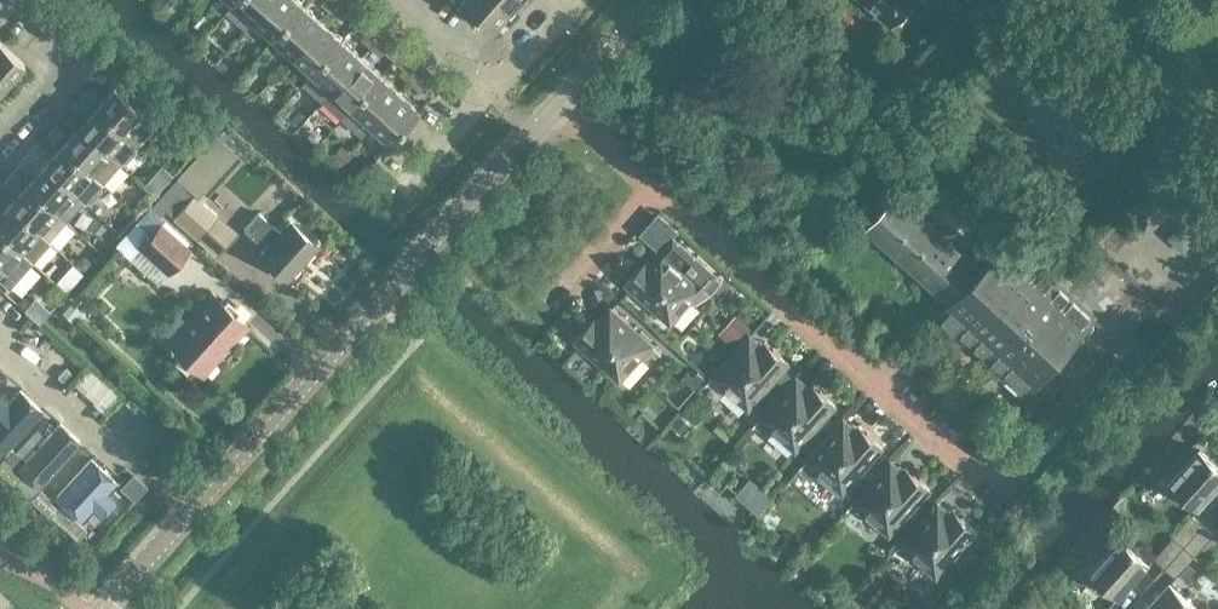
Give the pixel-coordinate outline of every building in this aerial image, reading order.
[(271,0),(236,0),(227,10),(247,28),(256,18),(271,0)] [(256,18),(275,35),(304,3),(301,0),(271,0),(256,18)] [(461,0),(494,29),(512,9),(502,0),(461,0)] [(512,9),(520,0),(502,0),(512,9)] [(891,22),(911,0),(867,0),(891,22)] [(304,3),(275,35),(295,53),(324,20),(304,3)] [(355,24),(366,13),(357,5),(347,17),(355,24)] [(364,32),(375,21),(366,13),(355,24),(364,32)] [(324,20),(295,53),(314,70),(343,38),(324,20)] [(323,100),(363,56),(343,38),(314,70),(304,82),(323,100)] [(395,59),(405,48),(396,40),(386,51),(395,59)] [(6,83),(24,62),(0,41),(0,77),(6,83)] [(403,67),(414,55),(405,48),(395,59),(403,67)] [(343,117),(382,73),(363,56),(323,100),(343,117)] [(362,134),(402,91),(382,73),(343,117),(362,134)] [(445,84),(436,76),(426,87),(435,95),(445,84)] [(91,102),(100,92),(91,83),(82,94),(91,102)] [(113,85),(95,106),(138,144),(156,123),(113,85)] [(402,91),(373,123),(393,141),(422,109),(402,91)] [(91,102),(82,94),(73,104),(82,112),(91,102)] [(138,144),(95,106),(78,125),(120,163),(122,161),(126,161),(135,150),(136,146),(138,144)] [(56,141),(65,131),(56,122),(47,133),(56,141)] [(120,163),(78,125),(60,145),(103,183),(120,163)] [(56,141),(47,133),(38,143),(47,151),(56,141)] [(103,183),(60,145),(43,164),(82,201),(92,201),(102,190),(101,184),(103,183)] [(21,180),(30,169),(21,161),(12,172),(21,180)] [(157,190),(174,170),(163,161),(147,180),(157,190)] [(237,231),(217,213),(201,199),(222,176),(206,162),(165,208),(216,254),(237,231)] [(82,201),(43,164),(25,184),(65,220),(82,201)] [(21,180),(12,172),(3,182),(12,190),(21,180)] [(65,220),(25,184),(8,203),(48,239),(65,220)] [(888,245),(950,301),(983,268),(981,266),(980,268),(924,217),(925,217),(899,194),(868,228),(887,246),(888,245)] [(8,203),(0,212),(0,231),(33,261),(51,242),(48,239),(8,203)] [(660,208),(642,229),(659,245),(678,224),(660,208)] [(317,245),(290,220),(280,231),(259,212),(244,228),(256,239),(260,234),(269,242),(260,253),(288,277),(317,245)] [(168,271),(189,248),(160,222),(139,245),(168,271)] [(0,231),(0,268),(3,271),(0,274),(0,278),(10,287),(33,261),(0,231)] [(1011,237),(983,268),(950,301),(940,313),(932,307),(920,320),(927,327),(926,328),(927,328),(941,312),(944,314),(943,316),(944,317),(946,315),(956,324),(954,327),(955,328),(957,326),(1027,390),(1030,387),(1037,388),(1047,378),(1045,371),(1055,360),(1057,362),(1058,361),(1055,359),(1068,346),(1070,348),(1071,347),(1069,345),(1079,334),(1085,335),(1095,325),(1093,318),(1097,315),(1011,237)] [(640,266),(626,283),(672,323),(693,299),(696,302),(710,293),(711,294),(712,293),(662,248),(643,270),(641,268),(642,267),(640,266)] [(203,373),(248,323),(212,291),(167,341),(203,373)] [(590,323),(575,340),(621,380),(642,356),(645,359),(659,350),(660,351),(661,350),(611,305),(592,327),(590,325),(591,324),(590,323)] [(750,333),(706,383),(707,384),(708,383),(722,390),(725,387),(749,408),(790,363),(774,348),(773,349),(774,350),(772,352),(750,333)] [(797,375),(753,424),(754,425),(755,424),(770,432),(772,429),(796,450),(837,404),(821,390),(820,391),(821,392),(819,394),(797,375)] [(0,426),(0,429),(13,442),(45,407),(30,394),(0,426)] [(844,416),(800,466),(801,467),(802,466),(816,474),(819,471),(844,492),(884,446),(868,432),(867,433),(868,434),(866,436),(844,416)] [(19,463),(40,483),(80,438),(60,420),(19,463)] [(1217,487),(1217,463),(1201,448),(1170,483),(1199,508),(1217,487)] [(0,459),(0,472),(13,485),(24,473),(4,455),(0,459)] [(93,456),(56,495),(81,519),(118,479),(93,456)] [(891,458),(847,508),(848,509),(849,508),(864,516),(866,512),(891,534),(931,488),(915,474),(914,475),(915,476),(913,478),(891,458)] [(137,496),(149,483),(135,470),(123,483),(137,496)] [(738,490),(762,509),(776,492),(752,473),(738,490)] [(40,487),(29,499),(54,521),(65,509),(40,487)] [(938,500),(894,550),(895,551),(896,550),(911,557),(913,554),(938,576),(978,530),(962,515),(961,517),(962,518),(960,519),(938,500)] [(1185,545),(1174,536),(1155,558),(1166,567),(1185,545)] [(1119,597),(1150,563),(1122,537),(1091,572),(1119,597)] [(1185,545),(1166,567),(1177,577),(1196,555),(1185,545)] [(1200,608),(1172,582),(1148,608),(1199,608),(1200,608)]
